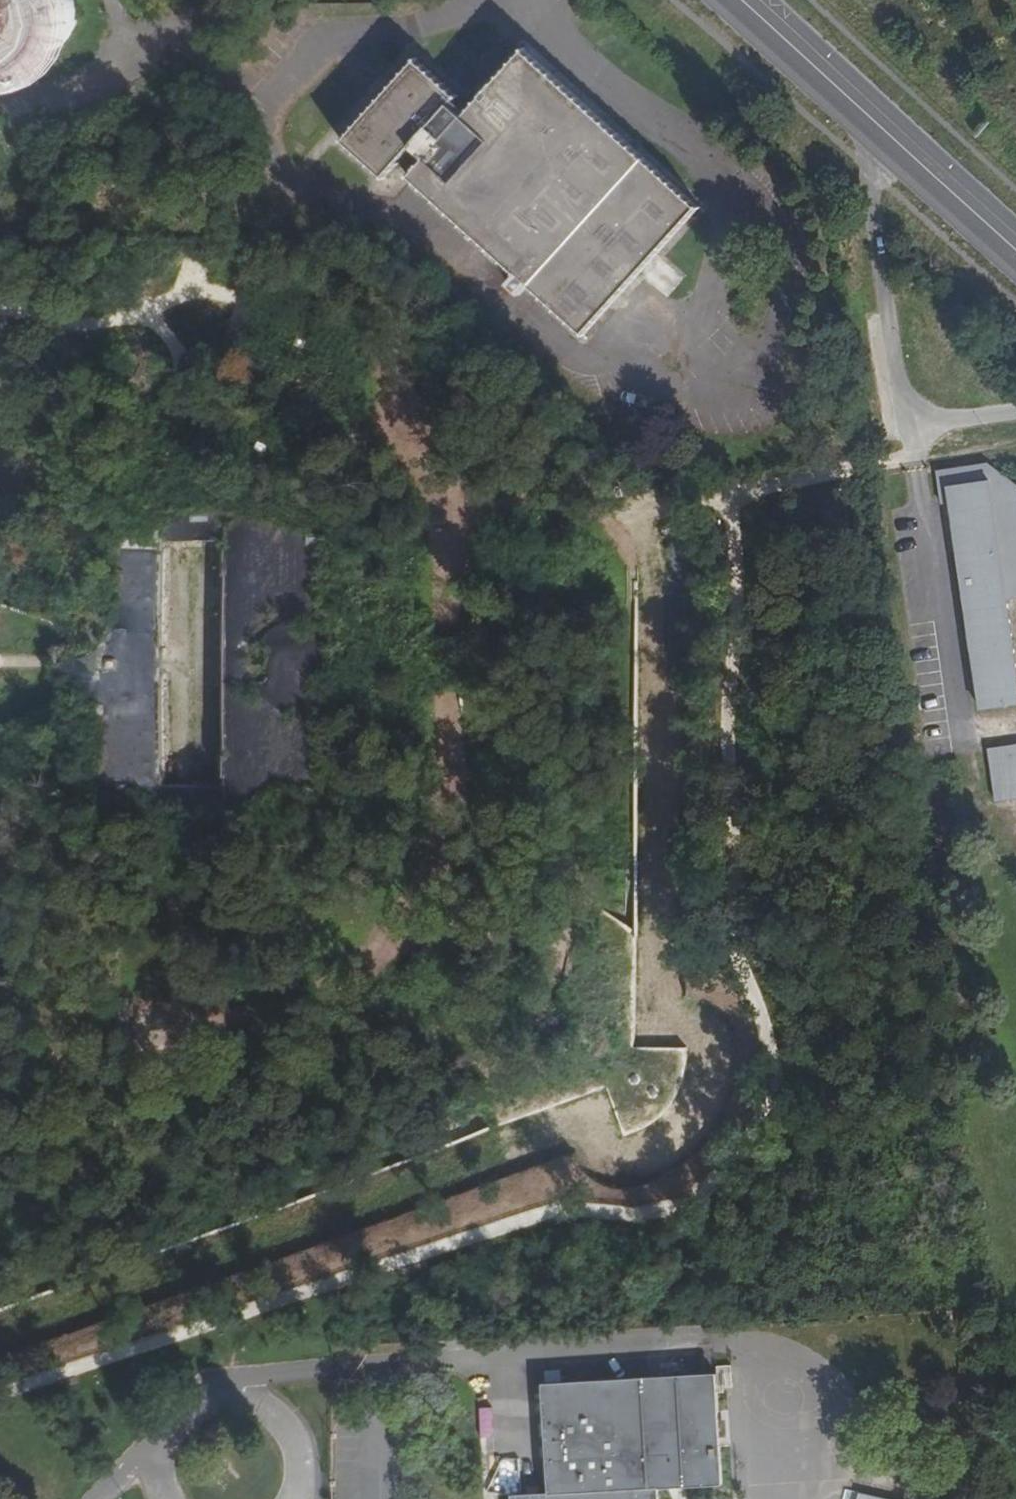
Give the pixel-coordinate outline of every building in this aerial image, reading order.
[(75,5),(74,3),(73,0),(1,0),(0,2),(0,28),(2,34),(7,40),(12,45),(16,48),(24,52),(32,54),(40,54),(47,53),(55,50),(61,45),(67,40),(72,33),(74,26),(76,18),(76,13),(75,5)] [(426,161),(410,178),(583,334),(637,275),(697,209),(577,100),(524,52),(464,118),(449,105),(456,98),(417,61),(343,142),(383,179),(411,147),(426,161)] [(648,281),(668,299),(688,276),(668,258),(648,281)] [(935,472),(939,503),(949,502),(978,710),(1015,705),(1015,687),(1004,600),(1015,599),(1015,579),(1013,558),(1009,559),(1006,539),(1015,538),(1015,491),(1011,492),(1010,484),(1002,485),(1001,478),(994,479),(993,472),(985,473),(984,465),(935,472)] [(311,794),(310,512),(100,514),(99,790),(159,791),(164,541),(227,540),(225,792),(311,794)] [(1006,539),(1009,559),(1013,558),(1015,579),(1015,538),(1006,539)] [(984,750),(991,801),(1015,797),(1015,789),(1015,788),(1015,746),(984,750)] [(716,1375),(544,1385),(549,1495),(513,1496),(513,1498),(659,1498),(659,1488),(722,1485),(716,1375)] [(846,1488),(844,1498),(905,1498),(846,1488)]
